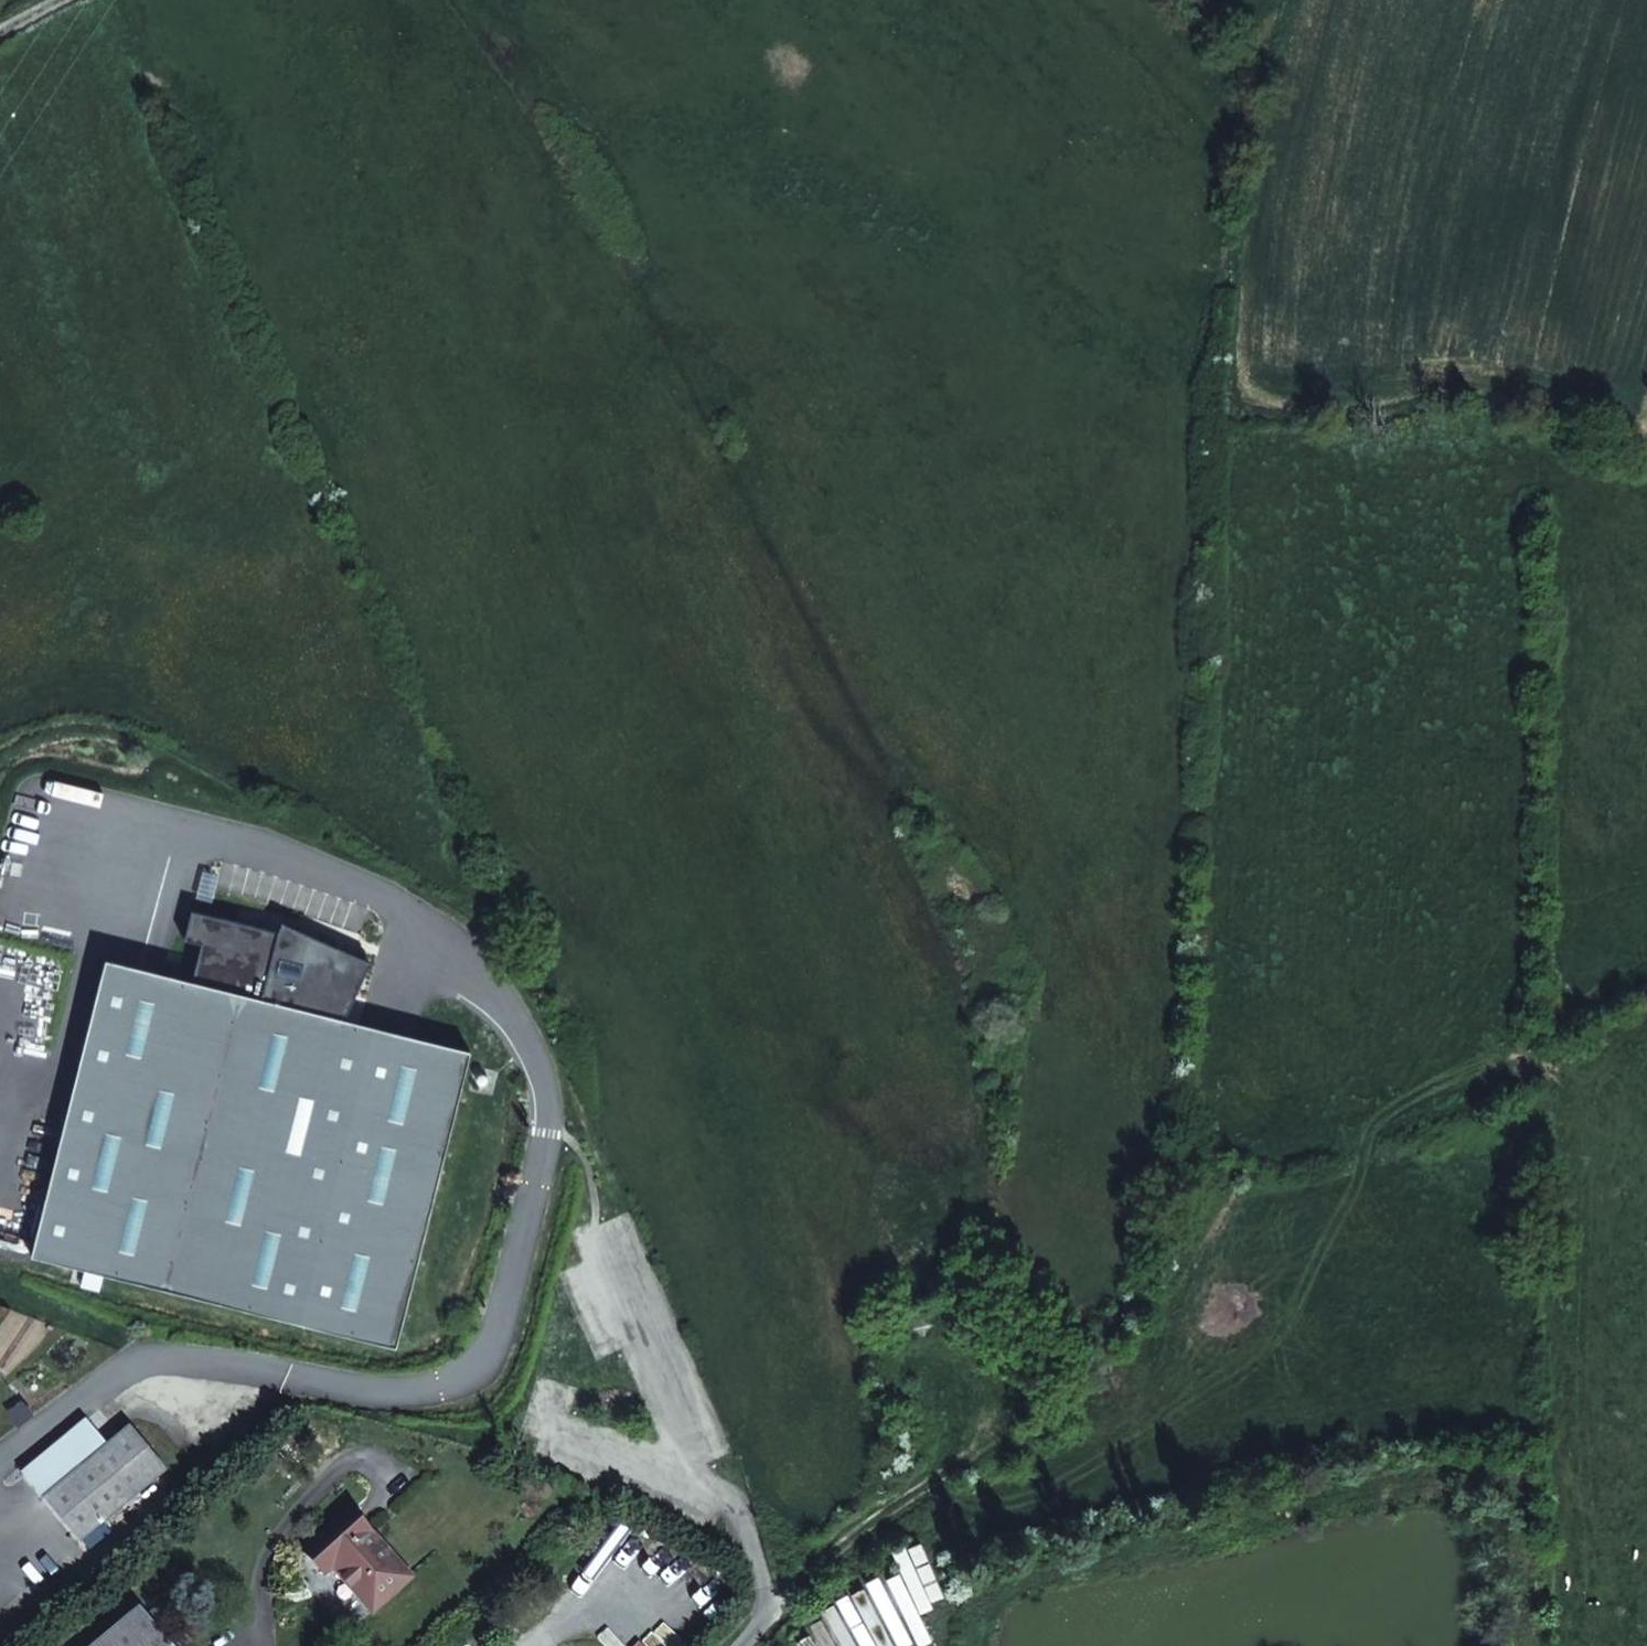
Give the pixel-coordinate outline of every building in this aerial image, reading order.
[(108,960),(33,1258),(397,1349),(474,1053),(348,1021),(362,968),(300,953),(305,932),(285,923),(281,933),(195,911),(187,941),(204,946),(194,983),(108,960)] [(374,963),(305,932),(300,953),(362,968),(348,1021),(374,963)] [(21,1473),(43,1500),(78,1542),(167,1470),(132,1428),(112,1443),(89,1417),(21,1473)] [(374,1612),(412,1578),(351,1511),(306,1552),(325,1574),(334,1567),(374,1612)] [(725,1583),(714,1600),(725,1608),(736,1590),(725,1583)] [(140,1607),(94,1645),(173,1645),(140,1607)]
